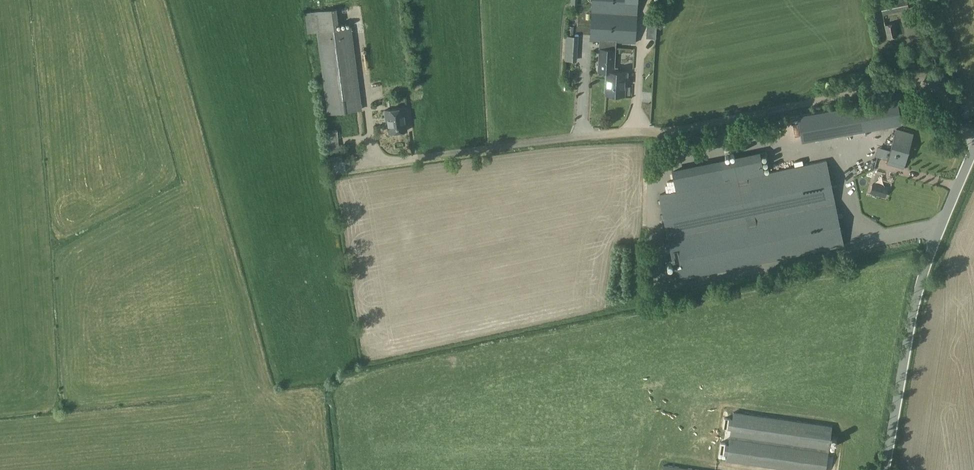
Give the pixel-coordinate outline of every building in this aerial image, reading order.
[(590,41),(616,42),(636,43),(638,0),(592,0),(590,41)] [(879,2),(882,15),(908,9),(906,0),(889,0),(879,2)] [(339,28),(337,8),(305,12),(307,33),(317,32),(328,113),(362,109),(351,27),(339,28)] [(647,22),(646,39),(655,40),(656,23),(647,22)] [(884,25),(887,38),(897,36),(895,23),(884,25)] [(578,37),(565,36),(565,44),(578,45),(578,37)] [(615,72),(616,42),(598,41),(597,64),(595,65),(595,69),(597,70),(597,72),(608,72),(607,95),(624,95),(625,73),(615,72)] [(896,98),(875,102),(798,115),(802,141),(901,123),(897,106),(896,98)] [(388,122),(389,133),(407,130),(406,120),(407,120),(406,108),(385,110),(386,122),(388,122)] [(903,167),(913,134),(898,129),(887,163),(903,167)] [(872,131),(872,145),(889,145),(889,131),(872,131)] [(723,182),(659,195),(677,279),(843,245),(826,160),(764,173),(760,154),(719,162),(723,182)] [(888,187),(872,183),(870,193),(885,197),(888,187)] [(790,469),(825,469),(831,427),(732,413),(730,426),(724,425),(721,446),(727,447),(725,461),(790,469)]
